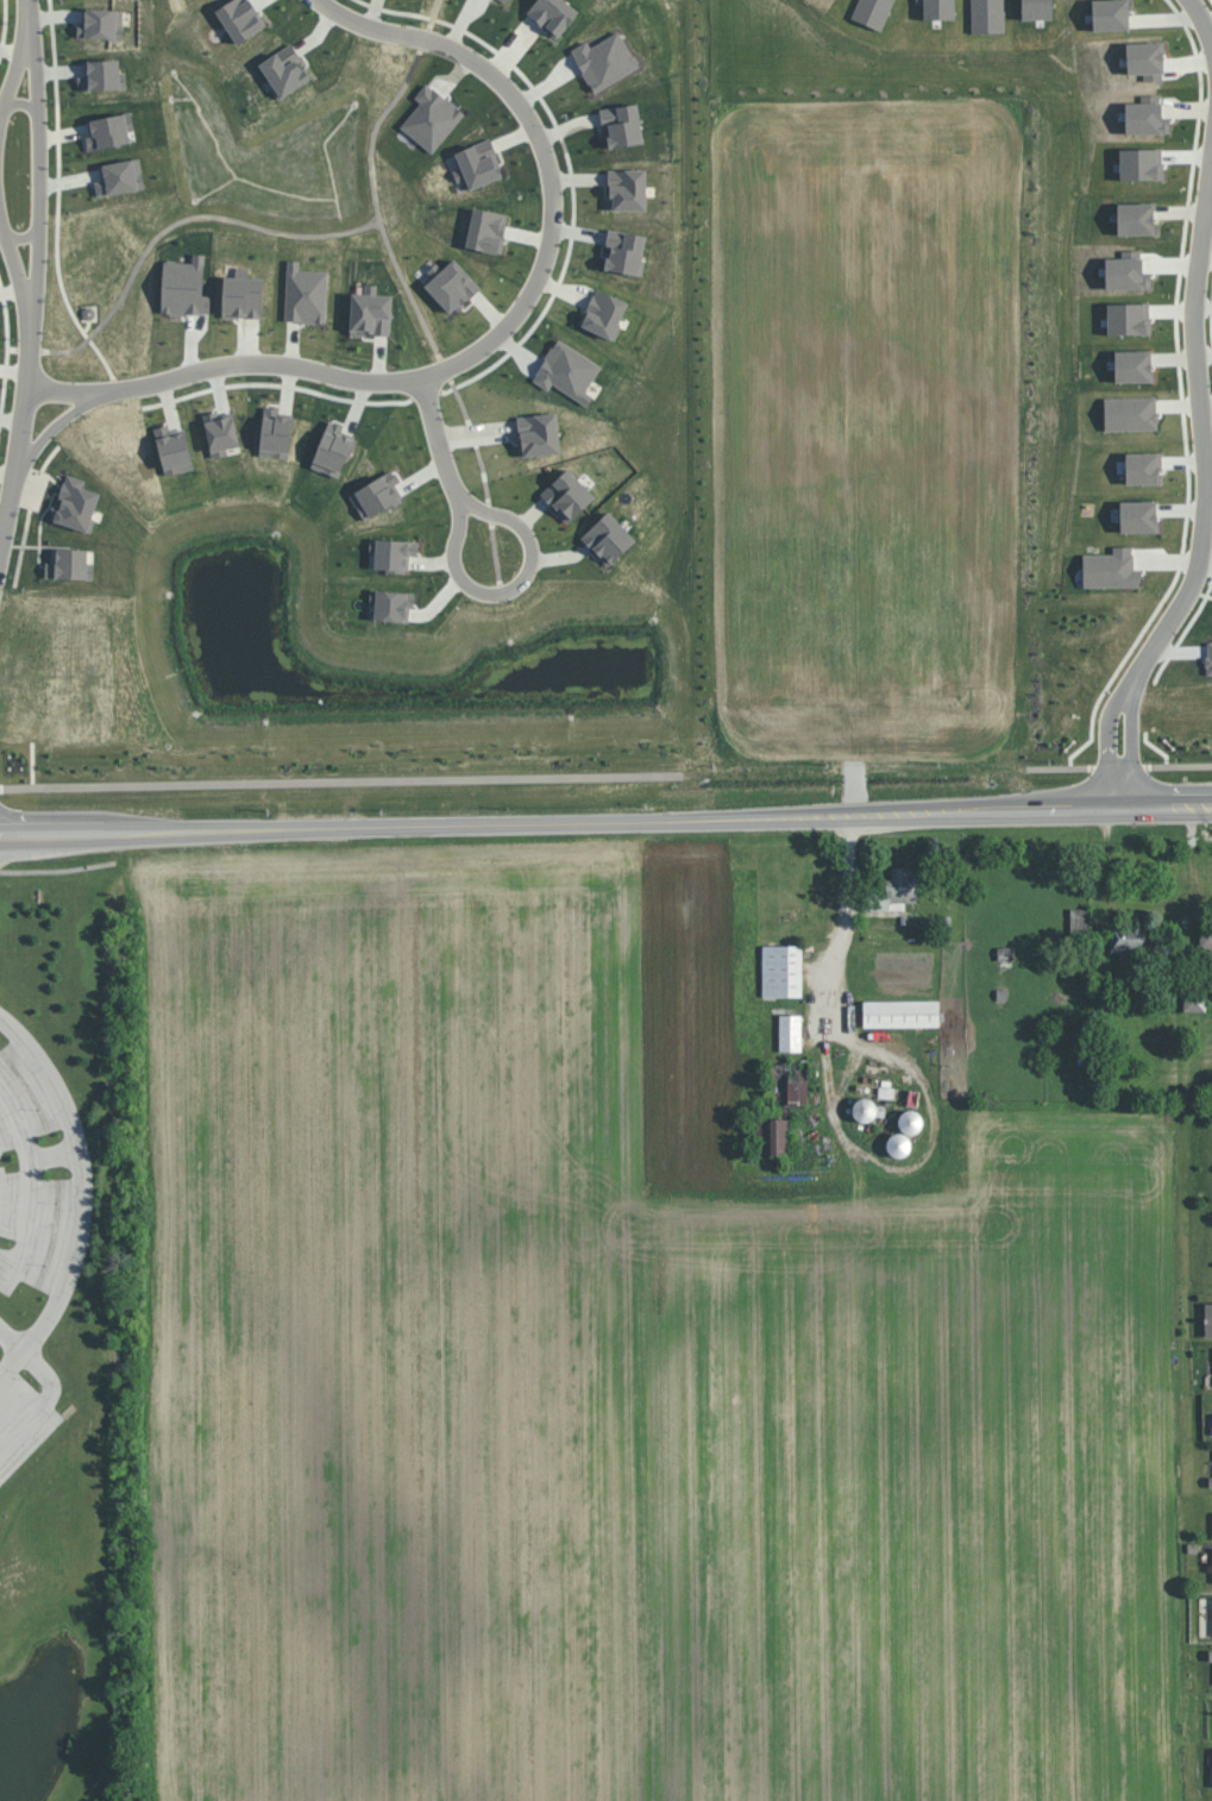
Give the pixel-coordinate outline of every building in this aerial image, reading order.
[(578,10),(565,0),(536,0),(526,13),(558,37),(578,10)] [(126,88),(126,72),(119,72),(119,59),(87,60),(88,74),(80,75),(80,90),(126,88)] [(89,119),(92,134),(85,135),(88,147),(136,139),(131,112),(89,119)] [(500,253),(508,214),(474,207),(466,246),(500,253)] [(285,320),(326,322),(328,271),(298,270),(299,260),(288,259),(285,320)] [(263,278),(223,276),(222,316),(262,318),(263,278)] [(626,299),(594,289),(582,327),(614,338),(626,299)] [(391,294),(351,294),(350,334),(390,335),(391,294)] [(532,379),(549,389),(553,383),(587,404),(592,395),(585,391),(601,365),(557,339),(532,379)] [(310,466),(338,477),(354,438),(339,432),(342,425),(328,420),(310,466)] [(68,475),(83,481),(81,488),(99,494),(92,517),(95,519),(90,533),(49,520),(52,512),(50,510),(52,502),(59,504),(62,500),(57,498),(63,481),(65,482),(68,475)] [(88,548),(87,563),(94,563),(93,579),(45,577),(45,561),(57,561),(57,560),(56,560),(56,551),(57,551),(57,547),(88,548)] [(879,892),(879,909),(904,909),(904,902),(919,901),(919,868),(891,868),(891,879),(886,879),(886,892),(879,892)] [(1070,932),(1090,933),(1091,909),(1070,909),(1070,932)] [(1110,950),(1145,949),(1144,925),(1109,926),(1110,950)] [(1211,954),(1211,925),(1200,925),(1199,954),(1211,954)] [(802,997),(802,945),(762,944),(762,996),(802,997)] [(1205,1011),(1206,989),(1184,988),(1183,1010),(1205,1011)] [(939,999),(863,1000),(863,1027),(939,1026),(939,999)] [(801,1050),(801,1014),(779,1014),(779,1050),(801,1050)] [(777,1104),(808,1104),(808,1076),(789,1077),(789,1063),(775,1063),(776,1072),(777,1072),(777,1104)] [(872,1121),(872,1115),(884,1116),(885,1102),(854,1100),(853,1120),(872,1121)] [(909,1136),(925,1123),(912,1107),(896,1120),(909,1136)] [(787,1118),(757,1119),(758,1155),(788,1155),(787,1118)] [(905,1131),(886,1136),(891,1157),(910,1152),(905,1131)] [(1204,1336),(1211,1336),(1211,1303),(1204,1303),(1204,1336)]
